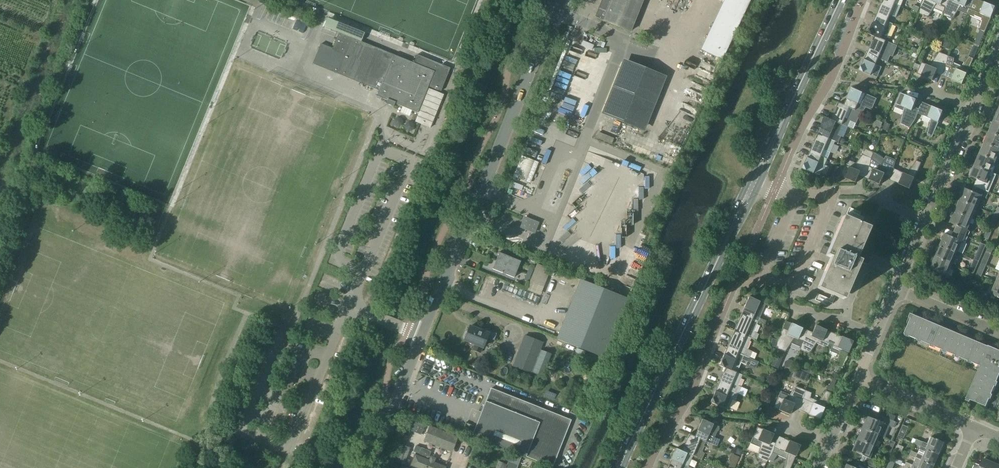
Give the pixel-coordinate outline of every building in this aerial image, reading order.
[(604,21),(630,32),(643,0),(602,0),(595,17),(604,21)] [(751,0),(724,0),(701,50),(723,60),(751,0)] [(901,7),(884,0),(877,17),(888,22),(891,16),(896,18),(901,7)] [(922,5),(920,14),(929,18),(935,9),(944,13),(946,7),(949,0),(924,0),(922,5)] [(944,13),(944,16),(953,20),(959,10),(968,14),(974,0),(955,0),(955,2),(950,0),(949,0),(946,7),(944,13)] [(983,21),(980,31),(985,33),(996,7),(980,0),(974,0),(968,14),(983,21)] [(869,34),(875,37),(892,44),(893,44),(887,41),(894,24),(888,22),(877,17),(869,34)] [(327,19),(324,27),(337,32),(360,41),(363,33),(327,19)] [(321,45),(313,64),(336,72),(380,91),(377,97),(387,101),(386,104),(394,107),(395,104),(399,106),(403,107),(401,113),(410,116),(412,111),(419,114),(415,122),(419,123),(420,124),(429,128),(429,127),(431,128),(444,94),(438,92),(439,91),(449,68),(448,67),(415,54),(412,63),(360,41),(337,32),(331,49),(321,45)] [(868,54),(884,61),(888,62),(890,56),(893,57),(897,46),(892,44),(875,37),(868,54)] [(950,49),(953,39),(947,37),(943,47),(950,49)] [(931,66),(922,63),(917,74),(933,81),(938,70),(943,72),(947,64),(947,65),(949,56),(940,52),(931,66)] [(884,61),(868,54),(860,71),(878,78),(882,67),(877,65),(879,60),(884,62),(884,61)] [(943,72),(941,76),(963,85),(975,59),(969,56),(962,69),(953,65),(955,58),(949,56),(947,65),(947,64),(943,72)] [(625,62),(605,113),(642,128),(663,77),(625,62)] [(845,105),(845,106),(856,110),(859,104),(865,107),(870,95),(853,88),(845,105)] [(895,108),(904,112),(901,124),(911,128),(915,121),(918,114),(918,113),(913,111),(918,100),(901,93),(895,108)] [(918,114),(932,119),(928,135),(933,138),(944,111),(923,102),(918,113),(918,114)] [(832,120),(843,125),(848,127),(850,121),(856,124),(861,112),(856,110),(845,106),(845,105),(839,103),(832,120)] [(826,117),(819,135),(839,143),(842,137),(844,138),(849,127),(848,127),(843,125),(832,120),(826,117)] [(994,121),(990,132),(998,136),(998,123),(994,121)] [(990,132),(985,142),(998,148),(998,136),(990,132)] [(819,135),(811,152),(828,159),(831,153),(834,146),(841,148),(843,144),(839,143),(819,135)] [(985,142),(980,154),(996,161),(998,154),(998,148),(985,142)] [(847,160),(845,165),(841,176),(857,183),(861,172),(866,174),(867,174),(870,167),(872,159),(872,158),(875,153),(866,149),(857,164),(847,160)] [(811,152),(804,169),(821,176),(826,165),(828,159),(811,152)] [(996,161),(980,154),(975,165),(991,172),(991,171),(996,161)] [(531,183),(539,162),(521,156),(513,176),(531,183)] [(867,174),(866,174),(865,178),(881,185),(885,174),(890,176),(891,176),(894,169),(896,160),(887,156),(881,165),(872,159),(870,167),(867,174)] [(891,176),(890,176),(889,180),(911,189),(922,163),(917,161),(908,175),(894,169),(891,176)] [(970,176),(978,179),(975,186),(989,192),(997,173),(991,171),(991,172),(975,165),(970,176)] [(965,188),(960,200),(978,207),(983,196),(986,198),(989,192),(975,186),(973,191),(965,188)] [(955,211),(973,219),(978,207),(960,200),(955,211)] [(950,223),(959,226),(957,233),(968,237),(971,231),(968,230),(973,219),(955,211),(950,223)] [(994,214),(989,226),(994,228),(998,216),(994,214)] [(539,223),(525,217),(520,228),(535,234),(539,223)] [(819,253),(831,258),(818,289),(840,299),(857,260),(853,258),(866,227),(844,218),(830,248),(823,245),(819,253)] [(989,226),(984,238),(989,240),(994,228),(989,226)] [(955,237),(946,233),(940,245),(958,253),(963,241),(966,242),(968,237),(957,233),(955,237)] [(935,257),(953,265),(958,253),(940,245),(935,257)] [(988,246),(981,263),(986,265),(993,248),(988,246)] [(974,260),(979,262),(983,254),(977,252),(974,260)] [(499,253),(496,262),(517,270),(521,262),(499,253)] [(931,268),(940,272),(937,278),(948,283),(951,277),(948,276),(953,265),(935,257),(931,268)] [(969,272),(974,274),(979,262),(974,260),(969,272)] [(493,270),(514,278),(517,270),(496,262),(493,270)] [(551,269),(537,263),(530,281),(544,286),(551,269)] [(986,265),(981,263),(977,275),(982,277),(986,265)] [(974,274),(969,272),(964,283),(970,285),(974,274)] [(582,280),(559,338),(558,340),(604,358),(627,299),(582,280)] [(507,282),(504,289),(520,296),(523,288),(507,282)] [(980,296),(997,303),(998,299),(998,285),(996,283),(992,292),(984,289),(980,296)] [(741,315),(758,322),(758,321),(766,325),(767,321),(760,318),(766,304),(749,297),(741,315)] [(987,300),(984,307),(991,309),(994,303),(987,300)] [(734,332),(751,339),(754,340),(757,333),(754,332),(758,322),(741,315),(734,332)] [(983,367),(969,399),(986,406),(998,377),(998,350),(988,345),(986,349),(912,317),(904,335),(983,367)] [(783,328),(778,340),(776,348),(785,352),(791,343),(801,347),(802,342),(806,334),(808,330),(791,324),(788,331),(783,328)] [(802,342),(801,347),(800,350),(809,354),(816,344),(825,348),(827,344),(831,332),(816,325),(811,336),(806,334),(802,342)] [(496,334),(477,327),(476,330),(470,327),(468,333),(467,332),(465,333),(463,338),(464,340),(465,340),(465,341),(474,344),(472,350),(481,353),(483,348),(487,338),(494,340),(496,334)] [(751,339),(734,332),(727,349),(750,358),(752,352),(746,350),(751,339)] [(838,352),(840,353),(837,366),(842,368),(853,341),(831,332),(827,344),(825,348),(827,349),(829,345),(832,346),(829,351),(837,355),(838,352)] [(531,374),(543,342),(524,335),(512,366),(531,374)] [(534,371),(544,375),(553,352),(543,348),(534,371)] [(719,366),(725,369),(725,368),(742,376),(742,375),(737,373),(741,362),(747,365),(750,358),(727,349),(719,366)] [(777,350),(770,365),(778,369),(785,354),(777,350)] [(725,368),(725,369),(718,385),(738,394),(741,388),(738,386),(742,376),(725,368)] [(832,390),(836,381),(833,379),(828,388),(832,390)] [(738,394),(718,385),(710,403),(728,410),(732,399),(735,400),(738,394)] [(781,391),(779,397),(774,408),(790,415),(795,404),(799,407),(800,407),(803,399),(805,391),(796,387),(790,395),(789,395),(788,396),(781,393),(782,392),(781,391)] [(491,389),(473,437),(552,467),(553,467),(571,421),(491,389)] [(800,407),(799,407),(798,410),(820,419),(831,393),(826,391),(819,401),(810,398),(811,393),(805,391),(803,399),(800,407)] [(888,412),(886,418),(894,421),(896,416),(888,412)] [(876,420),(867,416),(862,428),(880,435),(884,424),(893,428),(895,422),(894,421),(886,418),(879,414),(876,420)] [(695,437),(706,442),(717,447),(720,440),(715,438),(719,427),(702,420),(695,437)] [(425,425),(419,423),(415,433),(421,435),(425,425)] [(903,424),(898,436),(904,438),(909,427),(903,424)] [(458,437),(430,426),(424,441),(452,453),(458,437)] [(751,444),(760,448),(757,458),(767,462),(769,460),(772,455),(775,448),(774,447),(776,444),(771,441),(774,434),(758,427),(753,439),(751,444)] [(857,439),(875,446),(880,435),(862,428),(857,439)] [(682,452),(693,457),(693,456),(702,460),(705,453),(702,452),(706,442),(695,437),(689,434),(682,452)] [(787,459),(785,467),(791,467),(800,446),(779,436),(776,444),(774,447),(775,448),(772,455),(769,460),(773,462),(777,455),(787,459)] [(916,439),(914,444),(920,447),(920,446),(939,455),(945,442),(932,437),(929,444),(923,441),(922,442),(916,439)] [(852,451),(861,455),(859,460),(876,467),(878,462),(870,458),(875,446),(857,439),(852,451)] [(895,442),(890,440),(885,452),(890,454),(891,451),(893,448),(895,442)] [(407,459),(411,448),(404,445),(398,462),(408,466),(410,460),(407,459)] [(911,451),(909,455),(915,458),(915,457),(935,466),(939,455),(920,446),(920,447),(917,453),(911,451)] [(431,452),(421,448),(419,454),(428,458),(431,452)] [(672,467),(691,467),(689,467),(693,457),(682,452),(676,449),(669,466),(672,467)] [(734,453),(731,465),(738,467),(741,455),(734,453)] [(446,467),(434,462),(436,458),(431,456),(429,460),(415,454),(410,466),(416,467),(446,467)] [(904,467),(906,467),(934,467),(935,466),(915,457),(915,458),(912,465),(906,462),(904,467)] [(974,467),(994,467),(995,464),(985,460),(982,466),(976,463),(974,467)]
